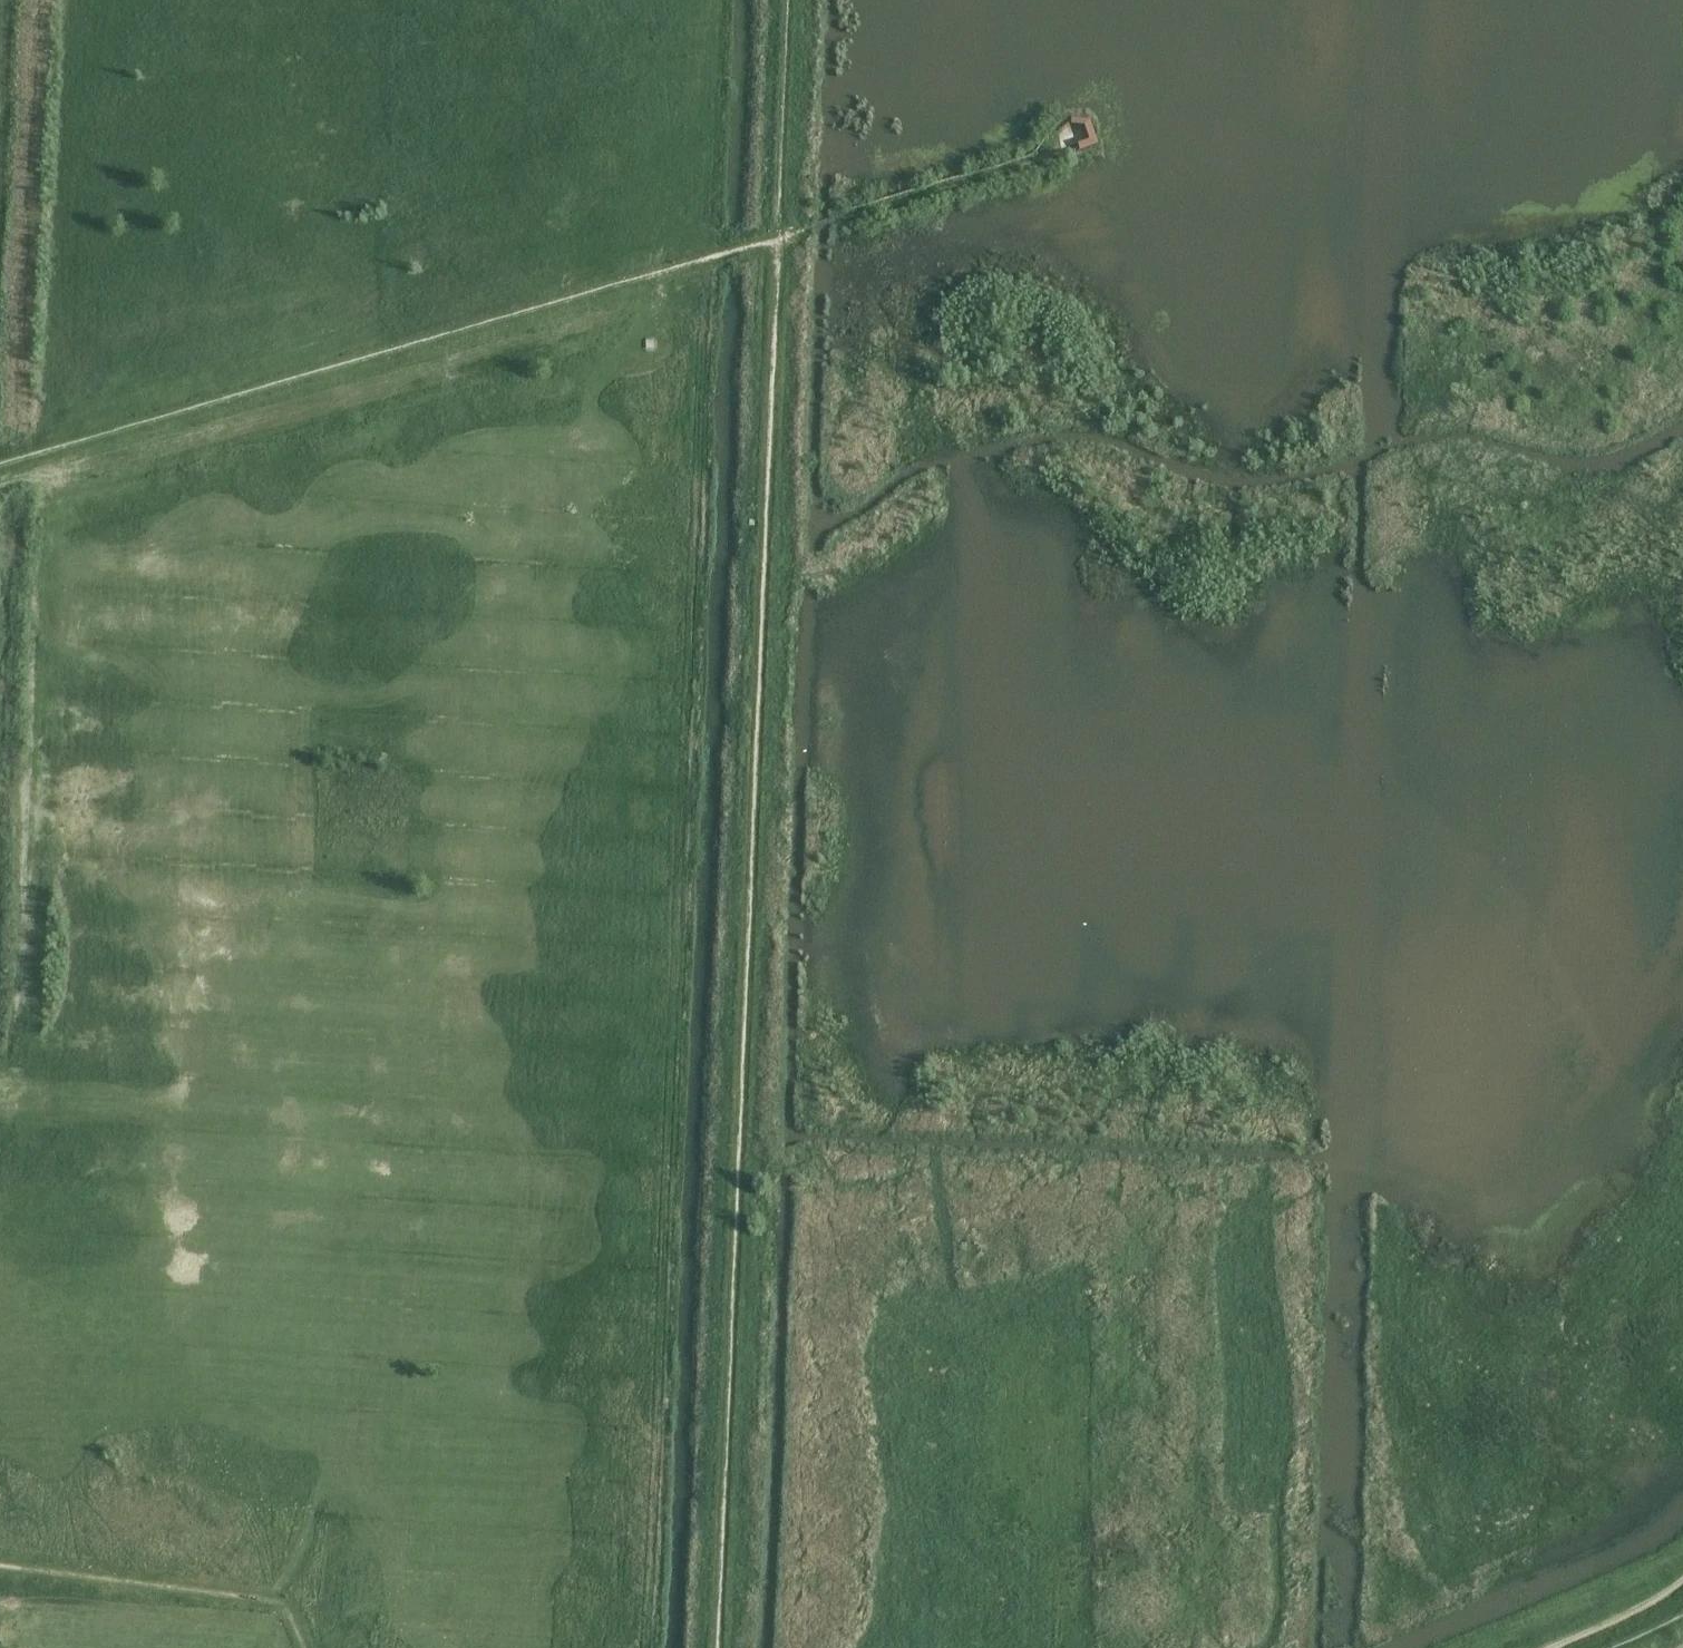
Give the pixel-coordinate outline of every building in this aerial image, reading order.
[(1091,135),(1080,139),(1082,146),(1099,140),(1091,115),(1073,114),(1073,121),(1087,121),(1091,135)]
